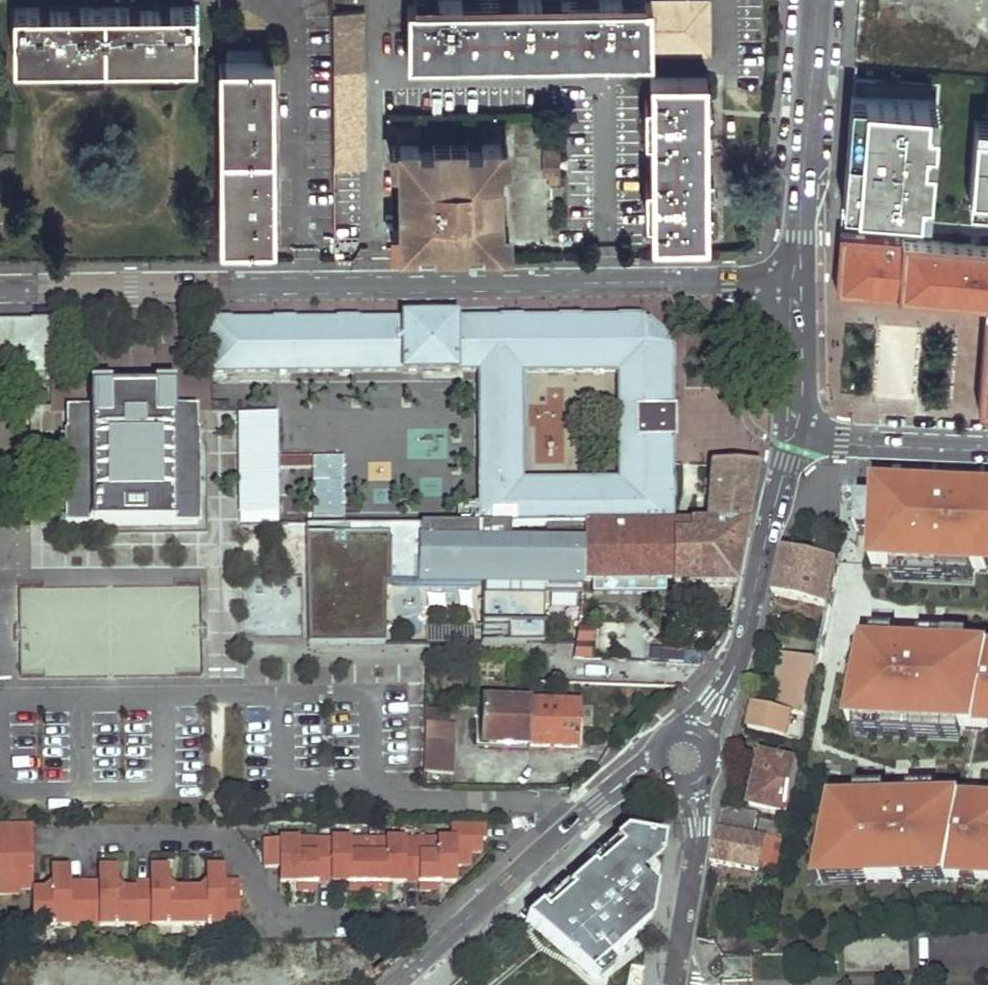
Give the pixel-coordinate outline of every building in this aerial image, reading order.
[(709,51),(709,0),(407,0),(408,55),(709,51)] [(13,59),(195,57),(195,5),(14,5),(13,59)] [(334,73),(364,73),(363,10),(333,10),(334,73)] [(221,240),(274,239),(273,58),(219,58),(221,240)] [(652,252),(707,251),(705,88),(651,88),(651,111),(646,112),(647,148),(652,148),(652,193),(647,193),(647,230),(653,230),(652,252)] [(938,101),(853,94),(843,201),(927,208),(938,101)] [(977,119),(971,200),(987,201),(987,120),(977,119)] [(563,179),(562,147),(544,147),(545,162),(554,162),(554,179),(563,179)] [(502,241),(502,151),(402,151),(402,241),(502,241)] [(902,245),(844,241),(840,298),(898,302),(902,245)] [(907,248),(903,302),(987,308),(987,254),(907,248)] [(211,324),(212,374),(403,372),(403,376),(458,375),(457,372),(485,372),(520,372),(614,371),(618,374),(618,482),(521,483),(521,496),(485,497),(485,504),(459,506),(459,525),(584,525),(609,524),(649,524),(671,524),(671,501),(673,500),(672,484),(671,483),(671,466),(670,441),(672,441),(673,427),(673,413),(670,413),(669,371),(671,371),(671,353),(670,352),(669,349),(664,343),(665,342),(648,325),(647,326),(641,321),(639,321),(639,320),(622,320),(622,323),(579,323),(580,321),(561,322),(561,323),(520,323),(520,321),(500,321),(501,323),(456,323),(456,320),(429,321),(402,321),(402,323),(356,324),(356,322),(340,323),(340,324),(294,324),(294,323),(274,322),(274,325),(230,324),(229,323),(211,323),(211,324)] [(53,376),(53,325),(0,326),(0,376),(53,376)] [(485,372),(485,497),(521,496),(521,483),(520,372),(485,372)] [(67,435),(68,526),(199,526),(198,505),(198,435),(196,435),(195,411),(175,411),(175,386),(157,387),(157,392),(134,392),(111,392),(111,386),(93,387),(93,411),(71,411),(71,435),(67,435)] [(282,420),(243,420),(245,526),(285,526),(282,420)] [(681,510),(681,524),(749,526),(761,468),(711,467),(706,517),(701,517),(701,510),(681,510)] [(876,487),(876,502),(859,502),(858,535),(874,536),(873,567),(895,568),(974,572),(987,573),(987,492),(876,487)] [(584,525),(582,584),(609,583),(609,524),(584,525)] [(609,524),(609,583),(649,584),(649,524),(609,524)] [(649,524),(649,584),(672,584),(672,589),(736,589),(749,526),(681,524),(671,524),(649,524)] [(322,574),(328,646),(385,645),(385,586),(482,586),(509,586),(509,628),(490,629),(489,637),(509,637),(509,645),(528,645),(527,609),(544,608),(544,596),(544,587),(582,586),(582,584),(584,525),(459,525),(310,526),(307,526),(308,574),(322,574)] [(783,549),(773,593),(829,607),(837,561),(783,549)] [(895,568),(894,580),(974,584),(974,572),(895,568)] [(308,574),(309,646),(328,646),(322,574),(308,574)] [(509,586),(482,586),(482,645),(509,645),(509,637),(489,637),(490,629),(509,628),(509,586)] [(544,587),(544,596),(582,596),(582,586),(544,587)] [(528,645),(545,645),(544,608),(527,609),(528,645)] [(474,629),(425,630),(426,647),(474,646),(474,629)] [(580,631),(577,659),(596,660),(596,632),(580,631)] [(873,645),(896,646),(896,635),(873,634),(873,645)] [(932,647),(969,649),(970,638),(933,636),(932,647)] [(864,644),(849,724),(856,724),(961,729),(976,730),(987,663),(987,650),(969,649),(932,647),(915,647),(896,646),(873,645),(864,644)] [(801,742),(819,661),(782,652),(776,678),(796,682),(792,700),(789,713),(778,711),(773,736),(801,742)] [(976,730),(987,730),(987,663),(976,730)] [(792,700),(796,682),(776,678),(774,688),(779,689),(775,710),(778,711),(789,713),(792,700)] [(580,704),(482,702),(480,745),(579,748),(580,704)] [(450,712),(427,711),(426,725),(450,725),(450,712)] [(856,724),(855,735),(961,740),(961,729),(856,724)] [(454,776),(456,726),(450,725),(426,725),(425,775),(454,776)] [(787,814),(797,763),(757,753),(752,773),(758,776),(751,806),(787,814)] [(924,791),(924,801),(938,801),(937,790),(924,791)] [(857,792),(857,803),(887,802),(887,791),(857,792)] [(948,881),(963,801),(938,801),(924,801),(915,802),(887,802),(857,803),(833,804),(820,873),(868,871),(868,883),(904,882),(904,871),(946,870),(946,881),(948,881)] [(948,881),(965,882),(965,880),(978,883),(987,883),(987,804),(977,802),(972,801),(963,801),(948,881)] [(719,830),(754,836),(758,816),(724,808),(719,830)] [(783,842),(785,828),(760,822),(758,837),(767,839),(783,842)] [(422,839),(421,847),(477,847),(477,840),(485,840),(488,841),(488,825),(459,825),(460,839),(422,839)] [(27,891),(27,826),(0,826),(0,891),(27,891)] [(714,855),(712,863),(760,872),(767,839),(758,837),(754,836),(719,830),(714,855)] [(664,842),(627,835),(616,845),(622,851),(597,873),(593,869),(569,891),(572,895),(547,917),(541,910),(526,923),(590,978),(609,962),(652,924),(657,891),(645,877),(661,862),(664,842)] [(271,840),(271,869),(284,869),(285,885),(303,884),(303,894),(323,894),(322,884),(349,884),(349,894),(391,893),(391,884),(424,883),(424,892),(444,893),(445,884),(461,884),(461,865),(477,865),(477,853),(477,847),(421,847),(422,839),(271,840)] [(767,839),(760,872),(776,874),(783,842),(767,839)] [(593,869),(597,873),(622,851),(616,845),(591,867),(593,869)] [(657,891),(661,862),(645,877),(657,891)] [(28,925),(232,925),(231,883),(218,883),(217,869),(199,869),(199,883),(194,889),(166,889),(161,883),(162,868),(143,868),(143,881),(129,881),(128,889),(115,889),(110,884),(110,868),(91,868),(91,881),(64,882),(64,868),(44,868),(44,885),(39,890),(27,891),(28,925)] [(904,882),(946,881),(946,870),(904,871),(904,882)] [(818,884),(868,883),(868,871),(820,873),(818,884)] [(547,917),(572,895),(569,891),(566,888),(541,910),(547,917)] [(732,952),(763,948),(761,933),(731,936),(732,952)] [(657,981),(661,958),(649,956),(646,975),(657,981)] [(609,962),(590,978),(596,984),(614,968),(609,962)]
